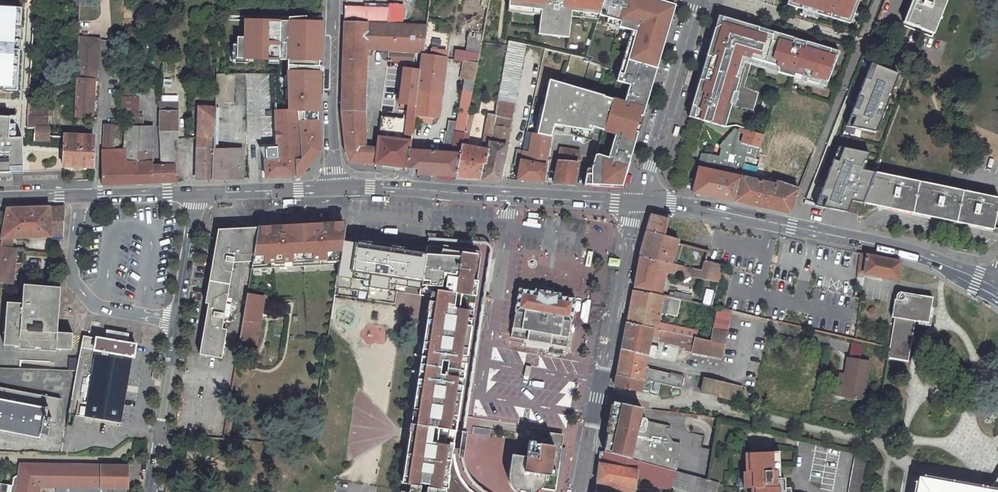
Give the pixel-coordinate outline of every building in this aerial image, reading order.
[(604,0),(508,0),(508,7),(540,11),(538,30),(553,32),(552,37),(568,39),(571,18),(571,13),(599,17),(604,0)] [(584,185),(622,187),(647,100),(650,92),(658,63),(662,49),(675,6),(653,0),(604,0),(599,17),(607,19),(606,25),(631,32),(625,53),(619,71),(616,82),(629,86),(623,103),(611,100),(602,131),(614,134),(608,157),(597,154),(596,155),(595,155),(591,168),(587,168),(584,185)] [(787,5),(802,9),(818,14),(845,22),(849,13),(854,14),(859,0),(788,0),(787,5)] [(911,1),(915,2),(912,9),(909,8),(904,21),(933,33),(936,26),(933,25),(943,0),(912,0),(911,1)] [(933,25),(936,26),(947,0),(943,0),(933,25)] [(366,3),(366,11),(388,11),(389,4),(366,3)] [(366,11),(356,10),(356,9),(353,6),(347,6),(344,8),(341,110),(346,152),(350,161),(366,163),(367,150),(365,149),(364,147),(364,107),(366,45),(377,49),(382,49),(382,55),(387,60),(413,62),(414,51),(423,52),(424,45),(426,25),(405,24),(405,18),(404,18),(405,7),(402,7),(402,5),(389,4),(388,11),(366,11)] [(18,90),(25,6),(0,6),(0,87),(18,90)] [(802,9),(801,14),(817,19),(818,14),(802,9)] [(571,18),(597,22),(599,17),(571,13),(571,18)] [(849,13),(845,22),(850,24),(854,14),(849,13)] [(830,49),(718,16),(706,55),(711,57),(708,69),(703,67),(693,101),(697,103),(693,117),(725,127),(731,105),(735,91),(742,67),(740,66),(741,62),(744,63),(763,68),(764,63),(779,68),(777,73),(793,78),(795,75),(808,78),(807,81),(818,84),(819,80),(827,82),(837,56),(829,54),(830,49)] [(319,112),(322,17),(308,17),(291,19),(291,23),(279,23),(248,24),(247,39),(239,39),(238,59),(289,60),(290,111),(298,111),(301,159),(295,159),(296,177),(301,176),(319,152),(319,121),(318,121),(318,112),(319,112)] [(450,146),(449,153),(459,154),(467,114),(468,111),(478,62),(477,62),(482,35),(470,33),(467,51),(457,49),(455,59),(455,60),(464,61),(461,78),(464,79),(457,122),(449,121),(447,132),(445,132),(444,146),(450,146)] [(79,38),(76,104),(75,117),(93,119),(96,70),(99,70),(100,40),(79,38)] [(500,89),(515,92),(525,44),(508,41),(500,89)] [(447,58),(446,58),(447,51),(437,50),(432,50),(431,56),(422,55),(420,70),(420,73),(443,76),(444,77),(447,58)] [(706,55),(703,67),(708,69),(711,57),(706,55)] [(572,106),(565,130),(583,136),(591,111),(590,110),(599,80),(595,79),(599,65),(585,61),(586,59),(585,58),(571,105),(572,106)] [(898,73),(872,62),(847,126),(877,131),(898,73)] [(764,63),(763,68),(777,73),(779,68),(764,63)] [(406,68),(401,104),(408,105),(404,140),(378,137),(377,148),(375,164),(407,168),(409,150),(410,132),(413,133),(413,125),(414,120),(420,73),(420,70),(406,68)] [(420,73),(414,120),(418,120),(432,122),(433,117),(438,118),(443,76),(420,73)] [(234,74),(218,75),(218,103),(232,103),(234,74)] [(793,79),(806,83),(807,81),(808,78),(795,75),(793,78),(793,79)] [(155,76),(143,77),(143,85),(121,86),(121,96),(139,96),(144,96),(144,97),(156,96),(155,76)] [(171,91),(172,80),(163,79),(163,91),(171,91)] [(544,96),(536,94),(538,88),(535,88),(531,106),(528,120),(538,123),(541,107),(544,96)] [(500,89),(498,99),(513,102),(515,92),(500,89)] [(139,96),(121,96),(121,118),(126,118),(139,118),(139,96)] [(494,120),(493,125),(509,129),(514,103),(498,99),(494,114),(494,120)] [(688,116),(693,117),(697,103),(693,101),(688,116)] [(178,140),(178,104),(161,104),(160,140),(174,140),(178,140)] [(199,107),(198,148),(216,148),(217,108),(199,107)] [(296,177),(295,159),(301,159),(298,111),(290,111),(277,111),(279,159),(274,160),(274,157),(271,157),(271,160),(266,160),(266,179),(296,177)] [(0,112),(0,173),(10,173),(10,166),(24,166),(24,134),(12,134),(12,112),(0,112)] [(481,148),(466,145),(472,115),(467,114),(459,154),(455,177),(455,179),(482,180),(484,164),(485,165),(486,161),(491,135),(493,125),(494,120),(487,119),(481,148)] [(28,116),(27,128),(35,128),(35,141),(48,141),(47,160),(35,159),(35,187),(64,186),(65,167),(94,168),(95,138),(49,137),(49,128),(45,128),(46,117),(28,116)] [(139,118),(126,118),(126,128),(143,128),(143,118),(139,118)] [(403,131),(404,118),(382,118),(382,131),(403,131)] [(493,125),(491,135),(508,137),(509,129),(493,125)] [(143,128),(126,128),(125,147),(125,151),(124,154),(134,154),(135,184),(153,183),(153,167),(153,128),(143,128)] [(693,191),(695,194),(735,201),(744,162),(746,156),(756,160),(760,149),(763,140),(764,137),(746,132),(745,135),(735,130),(724,141),(720,146),(722,148),(720,157),(715,156),(709,155),(702,153),(699,168),(693,191)] [(519,167),(517,180),(543,182),(551,137),(526,132),(522,150),(519,166),(519,167)] [(491,135),(486,161),(503,164),(508,137),(491,135)] [(174,140),(160,140),(162,167),(160,167),(162,183),(177,182),(174,140)] [(134,154),(124,154),(125,151),(120,151),(113,151),(114,143),(114,141),(103,141),(102,153),(104,154),(104,166),(103,166),(102,184),(135,184),(134,154)] [(869,153),(839,146),(816,205),(848,212),(852,200),(863,202),(874,172),(863,169),(869,153)] [(367,150),(366,163),(375,164),(377,148),(364,147),(365,149),(367,150)] [(216,148),(198,148),(197,181),(215,181),(216,152),(216,148)] [(242,165),(241,148),(216,148),(216,152),(225,151),(230,156),(232,155),(242,165)] [(517,149),(514,165),(519,166),(522,150),(517,149)] [(560,149),(553,183),(574,184),(579,152),(560,149)] [(409,150),(407,168),(418,169),(420,151),(409,150)] [(243,180),(242,165),(232,155),(230,156),(225,151),(216,152),(215,181),(243,180)] [(420,151),(418,169),(417,174),(455,177),(459,154),(449,153),(420,151)] [(746,156),(744,162),(758,166),(756,160),(746,156)] [(758,180),(754,179),(758,166),(744,162),(735,201),(761,207),(765,197),(763,195),(768,182),(763,181),(764,177),(759,176),(758,180)] [(484,164),(482,180),(499,181),(502,168),(485,165),(484,164)] [(160,167),(153,167),(153,183),(162,183),(160,167)] [(933,188),(934,184),(897,177),(896,180),(889,179),(890,175),(874,172),(863,202),(993,230),(997,203),(997,198),(977,193),(976,197),(969,195),(970,192),(940,186),(940,189),(933,188)] [(765,197),(761,207),(766,208),(776,184),(768,182),(763,195),(765,197)] [(766,208),(790,213),(799,189),(776,184),(766,208)] [(13,238),(63,236),(65,206),(7,209),(0,246),(0,281),(13,284),(14,274),(15,263),(16,249),(12,249),(13,238)] [(651,214),(647,231),(663,235),(669,216),(651,214)] [(346,227),(344,223),(249,228),(249,230),(251,261),(252,261),(251,268),(339,263),(343,240),(344,239),(346,227)] [(647,231),(641,250),(641,256),(672,264),(678,243),(679,240),(663,235),(647,231)] [(471,391),(478,344),(493,251),(492,248),(490,245),(489,243),(485,241),(429,236),(427,244),(475,249),(477,250),(479,252),(480,255),(471,310),(472,310),(453,430),(464,430),(471,391)] [(344,239),(343,240),(412,250),(413,243),(344,239)] [(339,263),(336,287),(369,291),(369,287),(405,292),(407,281),(421,283),(426,251),(412,250),(343,240),(339,263)] [(472,310),(471,310),(480,255),(479,252),(477,250),(475,249),(427,244),(426,251),(421,283),(419,294),(433,296),(432,303),(428,303),(402,475),(406,475),(405,483),(408,484),(407,491),(411,491),(471,491),(463,483),(456,472),(452,462),(451,456),(450,452),(449,453),(449,451),(448,450),(449,444),(446,443),(448,430),(453,430),(472,310)] [(860,253),(857,272),(864,274),(867,254),(860,253)] [(867,254),(864,274),(865,274),(865,273),(898,280),(901,262),(867,254)] [(641,256),(635,288),(650,290),(651,292),(661,294),(666,272),(674,273),(676,265),(672,264),(641,256)] [(676,265),(674,273),(718,282),(722,266),(705,261),(703,271),(676,265)] [(59,332),(59,310),(61,287),(24,284),(23,304),(7,303),(4,346),(69,349),(73,345),(73,333),(59,332)] [(576,299),(520,289),(511,337),(539,342),(567,347),(576,299)] [(668,326),(658,324),(660,312),(670,315),(677,316),(681,299),(676,298),(673,297),(668,296),(661,294),(651,292),(650,295),(633,291),(628,321),(626,322),(695,337),(696,337),(697,330),(672,325),(672,327),(668,326)] [(896,300),(894,299),(891,317),(894,318),(887,359),(907,362),(915,322),(925,324),(928,308),(931,308),(933,299),(921,296),(921,297),(909,295),(909,298),(905,297),(905,296),(904,294),(903,293),(900,292),(898,293),(897,294),(896,295),(896,300)] [(247,294),(238,346),(256,349),(265,297),(247,294)] [(727,332),(730,320),(732,311),(718,308),(713,329),(727,332)] [(660,312),(658,324),(668,326),(670,315),(660,312)] [(686,348),(685,351),(692,352),(722,358),(727,332),(713,329),(710,341),(696,337),(695,337),(626,322),(622,349),(649,356),(656,358),(658,347),(649,345),(651,335),(659,336),(658,341),(680,346),(680,347),(686,348)] [(126,343),(128,334),(107,330),(105,339),(126,343)] [(77,371),(68,414),(120,423),(131,356),(133,356),(135,345),(126,343),(105,339),(83,335),(79,360),(77,371)] [(851,343),(850,355),(861,356),(862,344),(851,343)] [(649,356),(622,349),(617,375),(645,381),(647,369),(649,356)] [(848,358),(842,396),(863,399),(869,362),(848,358)] [(70,359),(68,371),(77,371),(79,360),(70,359)] [(683,376),(647,369),(645,381),(650,383),(651,381),(660,383),(681,389),(683,376)] [(656,397),(660,383),(651,381),(650,383),(645,381),(617,375),(616,381),(620,388),(656,397)] [(704,378),(701,392),(739,402),(742,387),(704,378)] [(125,420),(132,421),(135,381),(127,381),(125,420)] [(44,436),(48,436),(51,423),(56,424),(61,399),(0,387),(0,430),(39,438),(40,434),(44,434),(44,436)] [(646,418),(641,412),(642,410),(614,404),(608,433),(604,451),(605,453),(652,466),(675,472),(680,442),(669,440),(671,425),(649,421),(647,419),(646,418)] [(563,447),(561,447),(563,434),(549,432),(547,446),(535,444),(536,442),(530,441),(527,457),(512,455),(509,478),(509,483),(512,488),(516,491),(539,491),(542,489),(556,491),(563,447)] [(792,491),(791,488),(785,488),(785,478),(780,478),(779,458),(776,458),(775,451),(749,452),(750,471),(745,471),(742,471),(743,488),(751,488),(754,488),(754,491),(792,491)] [(637,482),(670,491),(671,487),(675,472),(652,466),(605,453),(603,453),(596,491),(635,491),(637,482)] [(849,491),(864,491),(871,456),(856,453),(849,491)] [(478,485),(471,477),(465,468),(461,460),(460,455),(451,456),(452,462),(456,472),(463,483),(471,491),(487,491),(478,485)] [(40,486),(128,488),(128,466),(20,464),(18,477),(15,477),(13,478),(12,485),(0,484),(0,491),(39,491),(40,486)] [(671,487),(687,491),(717,491),(719,483),(675,472),(671,487)] [(927,490),(940,491),(988,491),(990,488),(913,475),(910,491),(927,491),(927,490)] [(990,488),(988,491),(997,491),(997,475),(990,488)]
